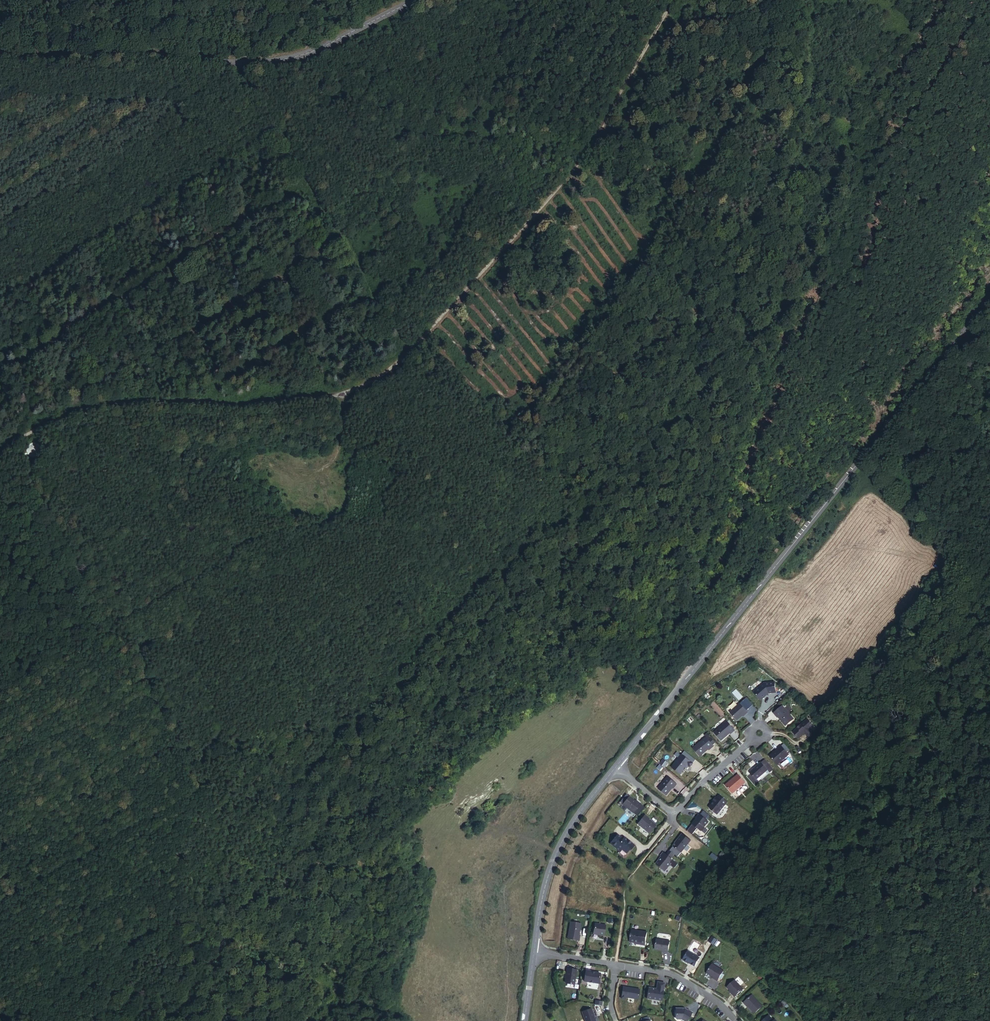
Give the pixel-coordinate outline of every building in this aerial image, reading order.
[(755,693),(762,701),(770,694),(777,693),(776,682),(765,683),(755,693)] [(731,713),(738,720),(745,714),(746,715),(749,713),(741,704),(731,713)] [(774,713),(777,717),(778,716),(786,726),(794,719),(783,706),(774,713)] [(799,729),(794,733),(799,739),(805,733),(810,738),(816,733),(811,728),(814,725),(809,719),(802,725),(798,728),(799,729)] [(715,733),(722,741),(732,732),(733,733),(736,730),(728,722),(715,733)] [(707,738),(694,749),(701,757),(711,748),(711,749),(715,746),(707,738)] [(771,756),(778,765),(790,755),(783,746),(771,756)] [(683,755),(673,768),(682,775),(689,765),(691,767),(694,764),(683,755)] [(662,759),(659,765),(666,767),(668,761),(662,759)] [(751,773),(757,780),(769,770),(762,763),(751,773)] [(726,785),(733,794),(746,783),(739,774),(726,785)] [(678,785),(669,777),(659,789),(667,796),(674,787),(675,788),(678,785)] [(718,815),(728,802),(720,795),(717,798),(714,801),(715,802),(710,808),(718,815)] [(630,797),(624,805),(634,813),(641,804),(638,801),(637,802),(630,797)] [(639,824),(650,834),(657,826),(649,819),(649,818),(646,815),(639,824)] [(700,815),(698,818),(693,824),(702,831),(709,822),(700,815)] [(674,847),(682,853),(692,841),(684,834),(680,839),(674,847)] [(619,835),(611,844),(621,852),(622,850),(627,854),(631,849),(633,849),(636,845),(626,837),(624,839),(619,835)] [(663,857),(657,865),(665,872),(672,864),(671,863),(673,860),(665,853),(662,856),(663,857)] [(569,940),(580,942),(581,937),(580,937),(582,924),(571,923),(569,940)] [(596,924),(594,934),(605,936),(607,925),(596,924)] [(633,930),(631,942),(642,944),(642,945),(646,946),(648,932),(633,930)] [(714,944),(717,939),(711,936),(708,941),(714,944)] [(658,939),(656,950),(665,951),(665,952),(669,953),(671,942),(658,939)] [(689,951),(684,960),(690,964),(690,963),(696,967),(701,958),(689,951)] [(714,964),(708,974),(716,978),(715,979),(719,981),(725,971),(714,964)] [(566,983),(575,985),(578,970),(568,969),(566,983)] [(599,983),(600,972),(584,970),(583,982),(599,983)] [(733,994),(736,997),(744,989),(736,980),(728,988),(733,993),(733,994)] [(648,999),(663,1001),(666,983),(659,982),(658,989),(650,988),(648,999)] [(626,998),(639,1000),(641,990),(628,988),(627,988),(624,988),(622,998),(626,999),(626,998)] [(754,995),(745,1003),(748,1006),(748,1005),(756,1013),(764,1006),(754,995)] [(586,1020),(596,1020),(592,1009),(583,1012),(586,1020)] [(677,1020),(683,1020),(685,1020),(689,1020),(694,1013),(690,1011),(689,1011),(686,1009),(677,1009),(677,1020)]
